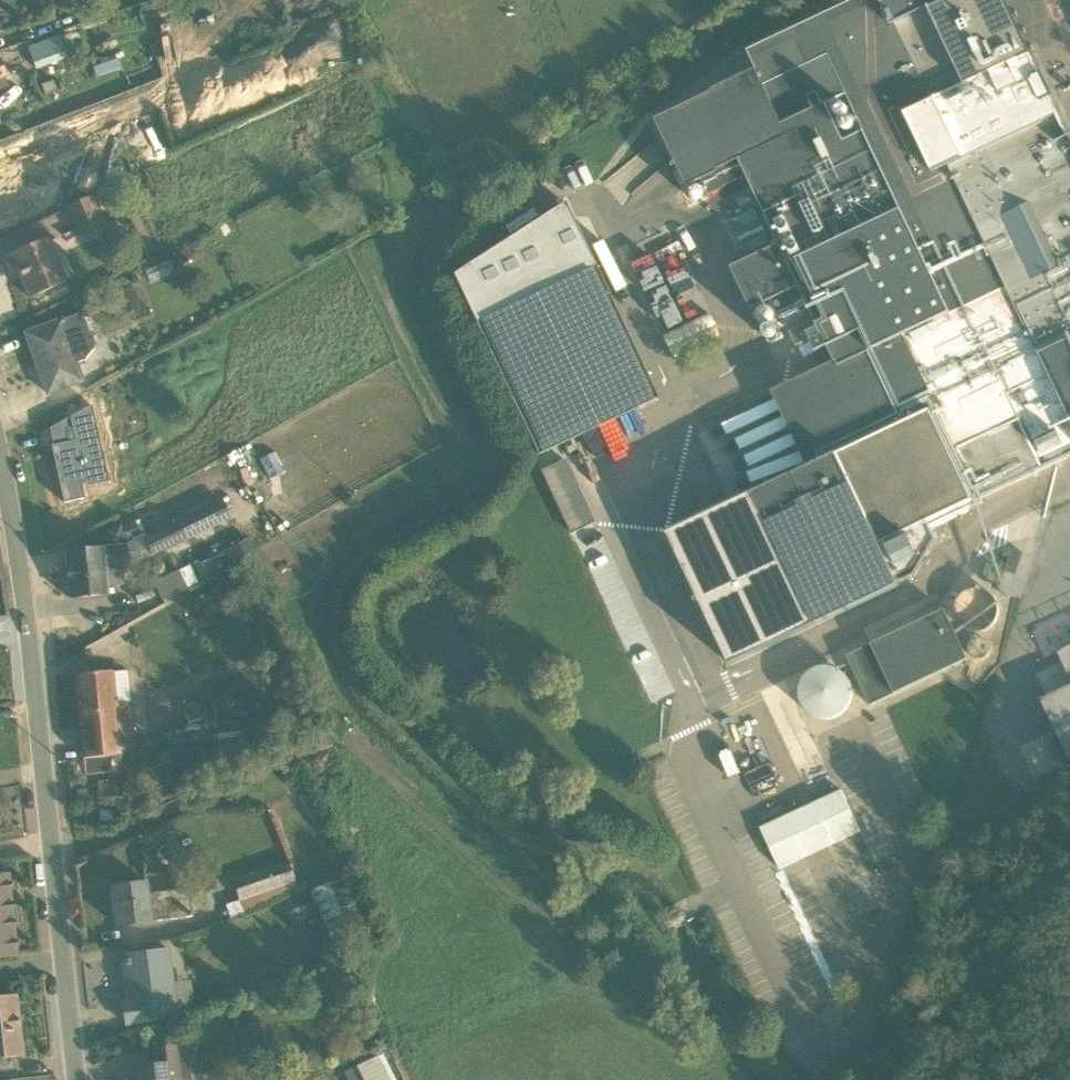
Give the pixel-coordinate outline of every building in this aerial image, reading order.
[(650,121),(689,205),(747,177),(780,245),(731,268),(751,310),(800,287),(823,337),(799,349),(804,359),(828,348),(834,363),(772,393),(807,469),(668,535),(731,665),(914,578),(935,543),(928,529),(976,506),(974,502),(1069,457),(1069,138),(1068,138),(1002,0),(857,0),(747,51),(756,71),(650,121)] [(26,48),(33,71),(67,59),(59,36),(26,48)] [(117,60),(91,68),(95,79),(121,71),(117,60)] [(9,89),(0,64),(0,92),(9,89)] [(107,191),(66,208),(79,239),(104,228),(98,214),(114,208),(107,191)] [(562,204),(450,277),(536,457),(656,400),(562,204)] [(29,225),(0,240),(0,251),(3,256),(36,239),(29,225)] [(10,285),(22,281),(30,301),(66,288),(50,245),(2,261),(10,285)] [(168,261),(144,272),(149,284),(173,274),(168,261)] [(81,315),(25,335),(46,396),(83,383),(76,364),(83,362),(92,349),(81,315)] [(707,315),(661,337),(671,361),(719,340),(707,315)] [(93,406),(47,432),(62,503),(82,498),(80,487),(107,481),(93,406)] [(126,546),(64,553),(68,600),(108,597),(107,588),(124,587),(122,572),(143,569),(142,560),(152,558),(230,519),(220,500),(126,546)] [(136,519),(121,526),(128,541),(143,534),(136,519)] [(247,539),(215,555),(221,567),(253,550),(247,539)] [(213,559),(193,567),(198,579),(217,571),(213,559)] [(189,566),(152,584),(161,602),(196,583),(189,566)] [(981,580),(955,606),(974,625),(1000,599),(981,580)] [(237,589),(222,594),(234,628),(238,626),(249,658),(261,654),(237,589)] [(938,598),(844,645),(849,654),(943,608),(938,598)] [(943,611),(847,657),(870,706),(967,660),(943,611)] [(1057,654),(1069,682),(1069,647),(1057,654)] [(847,700),(843,664),(802,668),(805,704),(847,700)] [(126,672),(74,676),(84,776),(122,772),(121,756),(135,755),(126,672)] [(1040,700),(1069,764),(1069,686),(1040,700)] [(199,726),(201,725),(194,702),(180,706),(188,731),(199,730),(199,726)] [(199,726),(199,730),(200,741),(240,738),(239,723),(201,725),(199,726)] [(840,791),(759,828),(779,871),(860,832),(840,791)] [(237,902),(224,906),(229,920),(296,889),(287,861),(231,880),(237,902)] [(16,956),(8,877),(0,878),(0,957),(16,956)] [(335,880),(309,892),(327,932),(333,930),(335,938),(348,933),(345,925),(354,921),(335,880)] [(146,884),(111,888),(116,928),(190,918),(186,889),(147,894),(146,884)] [(295,896),(280,906),(292,924),(306,914),(295,896)] [(169,952),(120,957),(120,958),(124,958),(125,961),(124,962),(131,1003),(122,1005),(124,1026),(178,1019),(177,1014),(193,1012),(189,981),(173,984),(169,952)] [(0,998),(0,1059),(22,1057),(15,997),(0,998)] [(180,1054),(155,1056),(156,1070),(132,1072),(133,1079),(183,1079),(180,1054)]
